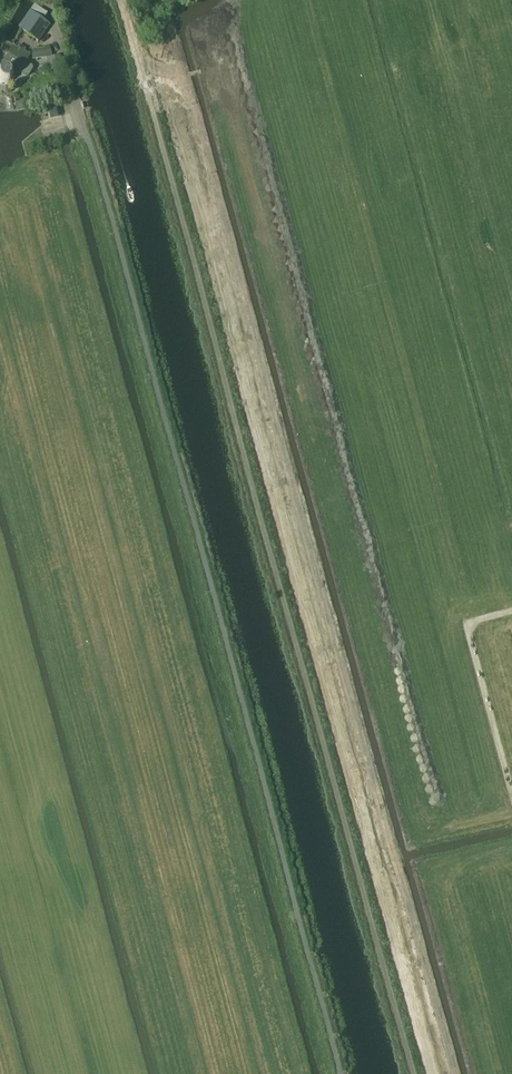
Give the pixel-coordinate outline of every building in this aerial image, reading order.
[(19,29),(38,42),(50,25),(30,11),(19,29)] [(32,67),(26,63),(29,56),(13,46),(3,64),(20,73),(27,77),(29,77),(33,69),(32,67)] [(50,48),(33,49),(32,55),(32,59),(52,57),(50,48)] [(1,84),(2,84),(3,85),(5,85),(6,85),(7,84),(9,84),(10,83),(11,82),(12,81),(12,80),(13,79),(13,78),(13,77),(14,76),(14,75),(13,74),(13,72),(12,71),(11,70),(10,69),(9,68),(8,68),(6,67),(5,67),(3,67),(1,68),(0,69),(0,83),(1,84)] [(55,95),(56,95),(57,95),(58,94),(59,93),(60,92),(60,91),(60,90),(59,89),(58,88),(57,87),(56,87),(55,87),(53,88),(53,89),(52,90),(52,91),(52,92),(53,94),(54,94),(55,95)] [(17,111),(27,109),(25,100),(15,103),(17,111)] [(48,111),(50,119),(58,117),(56,109),(48,111)]
